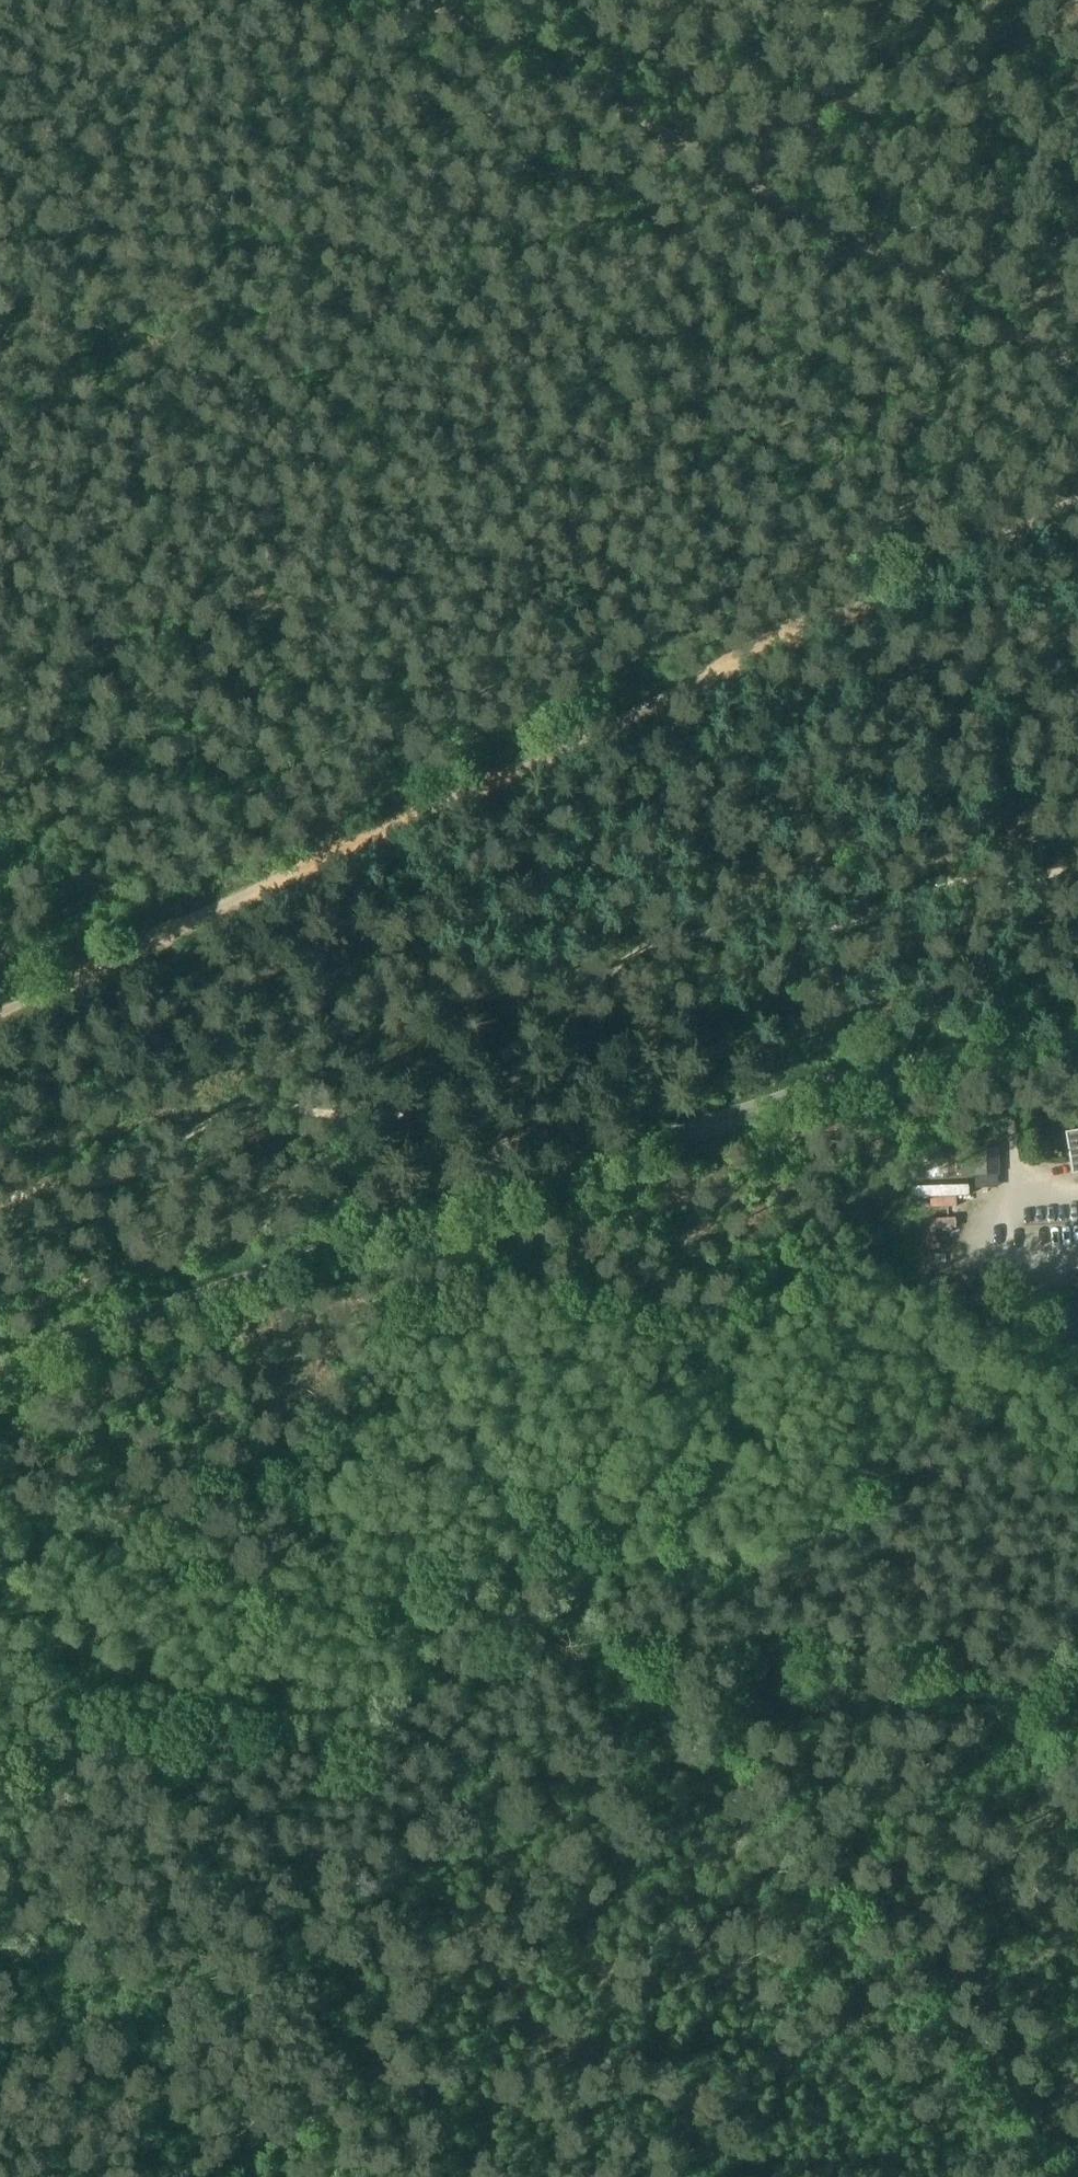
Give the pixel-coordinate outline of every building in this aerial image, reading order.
[(1067,1133),(1073,1174),(1077,1174),(1077,1131),(1067,1133)] [(997,1147),(975,1147),(975,1174),(998,1174),(997,1147)] [(969,1195),(970,1184),(917,1183),(916,1194),(969,1195)]
